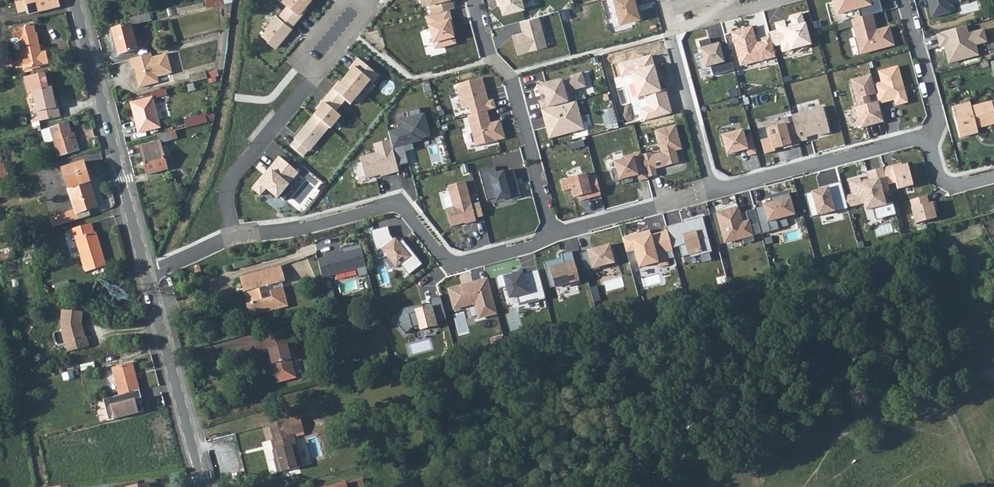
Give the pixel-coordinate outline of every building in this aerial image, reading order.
[(29,16),(60,8),(59,0),(25,0),(29,16)] [(282,12),(293,21),(308,3),(304,0),(279,0),(279,1),(286,7),(282,12)] [(420,9),(427,7),(425,0),(417,0),(420,9)] [(451,11),(449,2),(447,2),(446,0),(425,0),(427,7),(429,17),(449,11),(451,11)] [(498,17),(524,9),(521,0),(493,0),(498,17)] [(618,24),(637,19),(634,8),(635,7),(634,0),(611,0),(618,24)] [(836,16),(870,7),(869,0),(831,0),(836,16)] [(930,17),(949,12),(946,0),(926,0),(930,17)] [(449,11),(429,17),(426,17),(434,49),(457,43),(449,11)] [(149,12),(131,17),(133,26),(150,21),(149,12)] [(273,14),(257,35),(275,49),(290,29),(288,27),(293,21),(282,12),(277,17),(273,14)] [(870,15),(850,21),(859,54),(892,46),(887,28),(872,32),(870,24),(872,24),(870,15)] [(809,46),(800,16),(789,19),(791,27),(784,28),(783,24),(773,26),(775,33),(779,47),(781,54),(809,46)] [(538,17),(519,22),(521,33),(510,36),(516,56),(546,48),(538,17)] [(974,25),(934,36),(938,49),(943,47),(947,63),(982,53),(974,25)] [(35,26),(12,31),(13,38),(18,37),(21,47),(25,69),(49,64),(47,52),(42,53),(38,33),(36,33),(35,26)] [(134,27),(133,26),(114,31),(119,55),(139,50),(134,27)] [(772,49),(769,38),(760,40),(761,43),(754,45),(750,28),(730,34),(738,63),(751,60),(756,63),(774,58),(772,49)] [(775,33),(768,34),(769,38),(772,49),(779,47),(775,33)] [(707,40),(697,43),(704,68),(730,61),(725,45),(718,48),(717,45),(709,47),(707,40)] [(151,54),(129,60),(132,70),(133,69),(140,88),(159,83),(157,77),(170,73),(164,54),(152,59),(151,54)] [(651,54),(618,64),(621,76),(629,74),(641,123),(673,114),(666,89),(661,91),(651,54)] [(320,103),(322,105),(333,114),(342,103),(349,108),(369,84),(371,86),(379,76),(357,58),(349,67),(351,69),(330,94),(328,92),(320,103)] [(193,82),(210,77),(211,79),(220,76),(217,68),(191,76),(193,82)] [(882,85),(873,87),(875,95),(877,102),(878,104),(886,102),(886,101),(893,99),(895,106),(906,103),(896,68),(879,72),(882,85)] [(50,88),(46,73),(25,77),(29,93),(34,92),(40,121),(61,116),(59,107),(57,107),(53,87),(50,88)] [(310,86),(315,89),(323,76),(319,73),(310,86)] [(543,111),(573,102),(571,92),(588,88),(584,73),(543,85),(547,99),(540,101),(543,111)] [(853,109),(859,129),(883,123),(878,104),(877,102),(870,104),(868,96),(875,95),(873,87),(870,75),(849,81),(856,108),(853,109)] [(466,110),(468,117),(484,113),(493,111),(491,102),(478,106),(477,101),(484,99),(479,81),(454,88),(460,112),(466,110)] [(167,89),(152,93),(153,98),(134,103),(141,132),(161,127),(154,100),(169,96),(167,89)] [(584,125),(578,101),(573,102),(543,111),(545,119),(547,118),(549,124),(551,124),(551,127),(547,128),(551,140),(573,134),(571,129),(584,125)] [(951,108),(959,137),(977,133),(976,128),(993,123),(993,114),(991,102),(970,108),(969,103),(951,108)] [(293,140),(289,144),(303,156),(337,119),(322,105),(292,139),(293,140)] [(792,125),(798,144),(806,141),(805,139),(817,136),(817,138),(829,134),(821,108),(790,117),(792,125)] [(468,117),(465,118),(474,149),(502,141),(497,123),(484,127),(483,122),(486,121),(484,113),(468,117)] [(185,119),(187,128),(207,122),(206,117),(205,114),(185,119)] [(404,128),(391,132),(399,165),(409,163),(406,152),(414,150),(413,143),(431,138),(425,114),(402,120),(404,128)] [(42,130),(40,121),(33,123),(35,132),(42,130)] [(69,123),(50,128),(59,157),(80,150),(78,143),(75,144),(69,123)] [(790,148),(798,146),(798,144),(792,125),(785,127),(785,124),(767,129),(770,139),(760,141),(764,155),(774,153),(773,150),(782,148),(789,146),(790,148)] [(649,154),(640,157),(641,160),(646,179),(655,177),(653,171),(677,164),(674,153),(680,151),(673,127),(654,133),(660,155),(650,157),(649,154)] [(171,132),(158,135),(160,141),(140,146),(148,175),(167,169),(161,145),(174,141),(171,132)] [(755,155),(750,137),(743,140),(740,132),(718,138),(721,148),(723,147),(726,158),(738,155),(737,152),(745,150),(747,157),(755,155)] [(396,174),(388,143),(371,147),(374,156),(357,161),(363,181),(378,177),(378,179),(396,174)] [(299,174),(278,155),(251,188),(260,196),(266,189),(277,198),(299,174)] [(636,161),(635,155),(621,158),(622,161),(612,164),(614,171),(609,172),(612,184),(620,182),(621,186),(631,184),(630,179),(636,177),(638,183),(646,181),(646,179),(641,160),(636,161)] [(63,169),(69,189),(90,182),(84,163),(63,169)] [(909,164),(894,167),(899,188),(914,184),(909,164)] [(46,166),(37,169),(43,188),(52,186),(46,166)] [(851,195),(843,197),(846,209),(863,204),(865,211),(872,209),(875,208),(881,211),(883,219),(895,216),(892,202),(884,204),(881,194),(889,192),(882,168),(866,173),(868,182),(860,185),(859,178),(847,181),(851,195)] [(492,169),(477,174),(485,202),(506,196),(508,202),(518,199),(515,187),(513,187),(512,183),(514,183),(511,172),(494,176),(492,169)] [(599,197),(594,177),(585,179),(584,176),(559,183),(561,193),(569,191),(572,200),(582,197),(584,202),(599,197)] [(56,218),(59,227),(92,216),(90,210),(99,207),(90,182),(69,189),(77,211),(56,218)] [(843,197),(839,183),(825,187),(826,189),(819,191),(804,195),(810,218),(833,212),(833,214),(847,210),(846,209),(843,197)] [(481,219),(477,205),(469,207),(463,184),(445,189),(451,210),(444,212),(448,230),(463,226),(464,227),(474,224),(473,221),(481,219)] [(762,207),(753,210),(753,211),(760,235),(760,236),(778,231),(775,221),(794,216),(788,194),(769,199),(770,204),(762,206),(762,207)] [(911,199),(916,222),(936,218),(931,195),(911,199)] [(760,235),(753,211),(745,213),(748,225),(741,226),(736,208),(716,214),(724,244),(741,240),(743,245),(753,243),(751,237),(760,235)] [(875,208),(872,209),(875,221),(883,219),(881,211),(875,208)] [(676,226),(665,229),(666,233),(670,250),(678,248),(681,259),(688,257),(697,254),(698,257),(710,254),(700,218),(681,223),(681,224),(682,229),(677,231),(676,226)] [(77,240),(85,271),(105,265),(96,233),(95,234),(92,224),(72,230),(74,240),(77,240)] [(387,227),(370,231),(375,252),(380,250),(383,259),(387,257),(396,268),(400,265),(409,276),(422,265),(402,240),(397,244),(390,236),(387,227)] [(641,234),(621,240),(625,255),(633,253),(638,269),(656,264),(657,269),(667,267),(664,254),(671,252),(670,250),(666,233),(649,237),(642,239),(641,234)] [(359,279),(368,277),(360,244),(342,249),(343,253),(318,260),(322,279),(356,270),(359,279)] [(609,247),(578,255),(583,273),(591,270),(591,273),(604,269),(604,267),(612,265),(610,258),(612,258),(609,247)] [(569,287),(578,285),(570,254),(560,256),(561,262),(553,264),(553,262),(542,265),(549,290),(560,287),(568,284),(569,287)] [(239,277),(242,287),(247,284),(281,271),(280,266),(239,277)] [(281,271),(247,284),(249,290),(246,290),(249,302),(245,302),(248,314),(263,309),(264,312),(287,306),(283,288),(275,290),(273,283),(284,280),(281,271)] [(544,301),(536,273),(521,277),(521,274),(511,277),(511,275),(493,279),(497,291),(504,289),(508,301),(516,299),(518,306),(535,301),(536,303),(544,301)] [(495,316),(487,286),(479,289),(479,287),(472,289),(471,285),(447,292),(452,312),(471,307),(474,308),(476,319),(484,316),(485,319),(495,316)] [(444,322),(438,299),(427,302),(429,309),(421,311),(420,306),(402,311),(392,320),(397,326),(395,328),(403,337),(410,331),(417,329),(418,333),(435,329),(433,325),(444,322)] [(59,326),(66,352),(87,347),(85,337),(84,338),(82,331),(79,329),(78,325),(80,325),(80,324),(81,313),(60,310),(59,326)] [(280,330),(265,334),(269,349),(266,350),(270,365),(268,365),(273,384),(294,378),(291,362),(286,345),(284,345),(280,330)] [(132,363),(111,369),(118,396),(102,400),(107,420),(140,411),(139,405),(133,406),(131,401),(141,399),(132,363)] [(297,419),(269,427),(273,442),(270,442),(272,452),(275,451),(278,460),(274,461),(277,475),(301,468),(292,436),(301,434),(297,419)]
